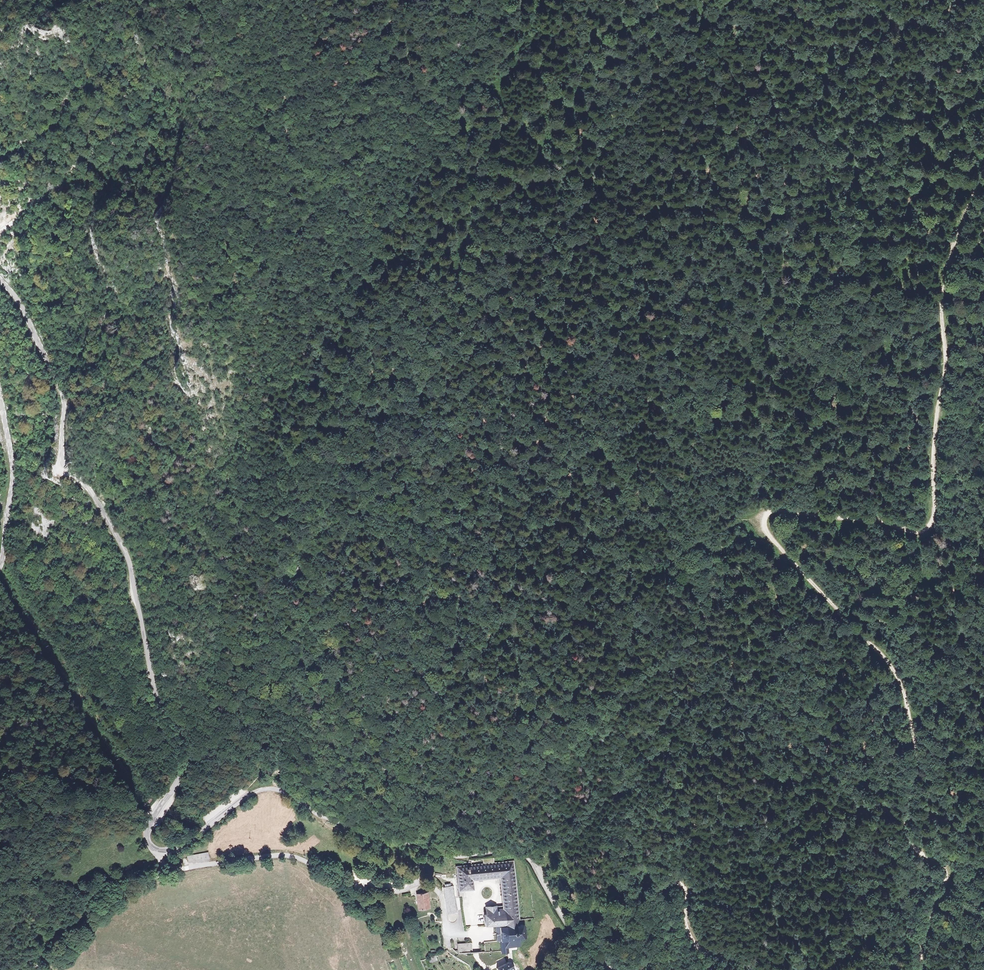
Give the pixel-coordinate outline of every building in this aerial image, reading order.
[(208,852),(187,856),(188,863),(209,859),(208,852)] [(499,928),(518,927),(518,920),(520,920),(515,862),(497,863),(496,858),(485,859),(485,864),(458,866),(460,890),(474,889),(474,879),(500,877),(503,909),(496,910),(496,906),(485,907),(486,914),(483,914),(484,922),(484,925),(486,925),(494,925),(494,928),(499,928)] [(451,879),(441,881),(444,899),(454,898),(452,888),(451,879)] [(424,894),(416,894),(418,911),(419,911),(429,910),(427,893),(424,894)] [(444,899),(447,915),(454,914),(456,913),(454,898),(444,899)] [(518,927),(499,928),(499,934),(499,940),(500,951),(500,954),(508,953),(508,947),(519,947),(519,938),(526,938),(525,927),(523,927),(523,925),(521,925),(521,926),(518,927)] [(471,943),(457,943),(458,952),(472,952),(471,943)] [(404,955),(398,958),(404,969),(410,969),(404,955)]
